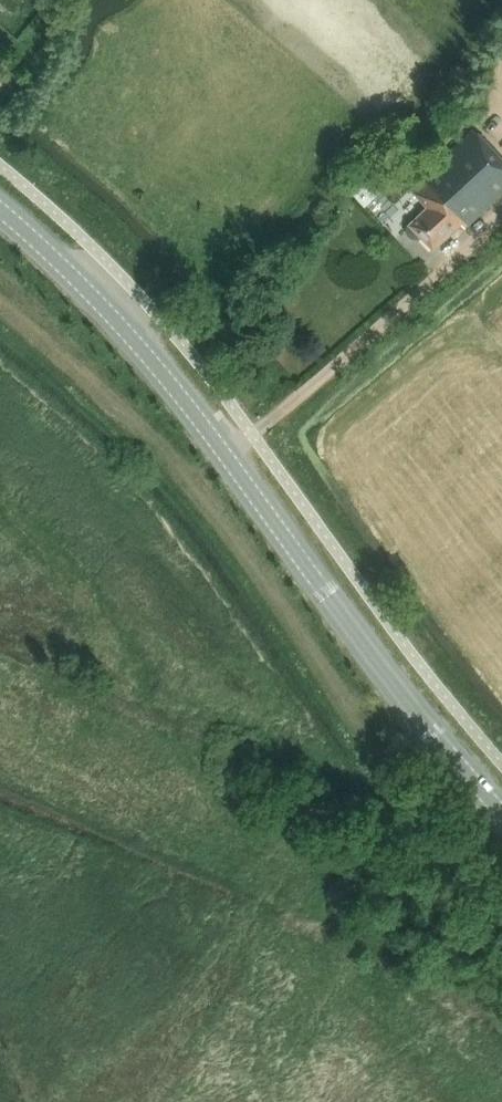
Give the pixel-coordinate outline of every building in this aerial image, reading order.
[(434,250),(462,224),(465,227),(501,192),(501,160),(474,130),(411,189),(428,207),(410,225),(409,226),(408,227),(407,229),(407,230),(407,232),(408,234),(409,235),(410,236),(411,238),(412,238),(414,239),(415,239),(417,239),(419,239),(420,238),(421,237),(434,250)] [(353,193),(365,206),(381,191),(369,178),(353,193)]
